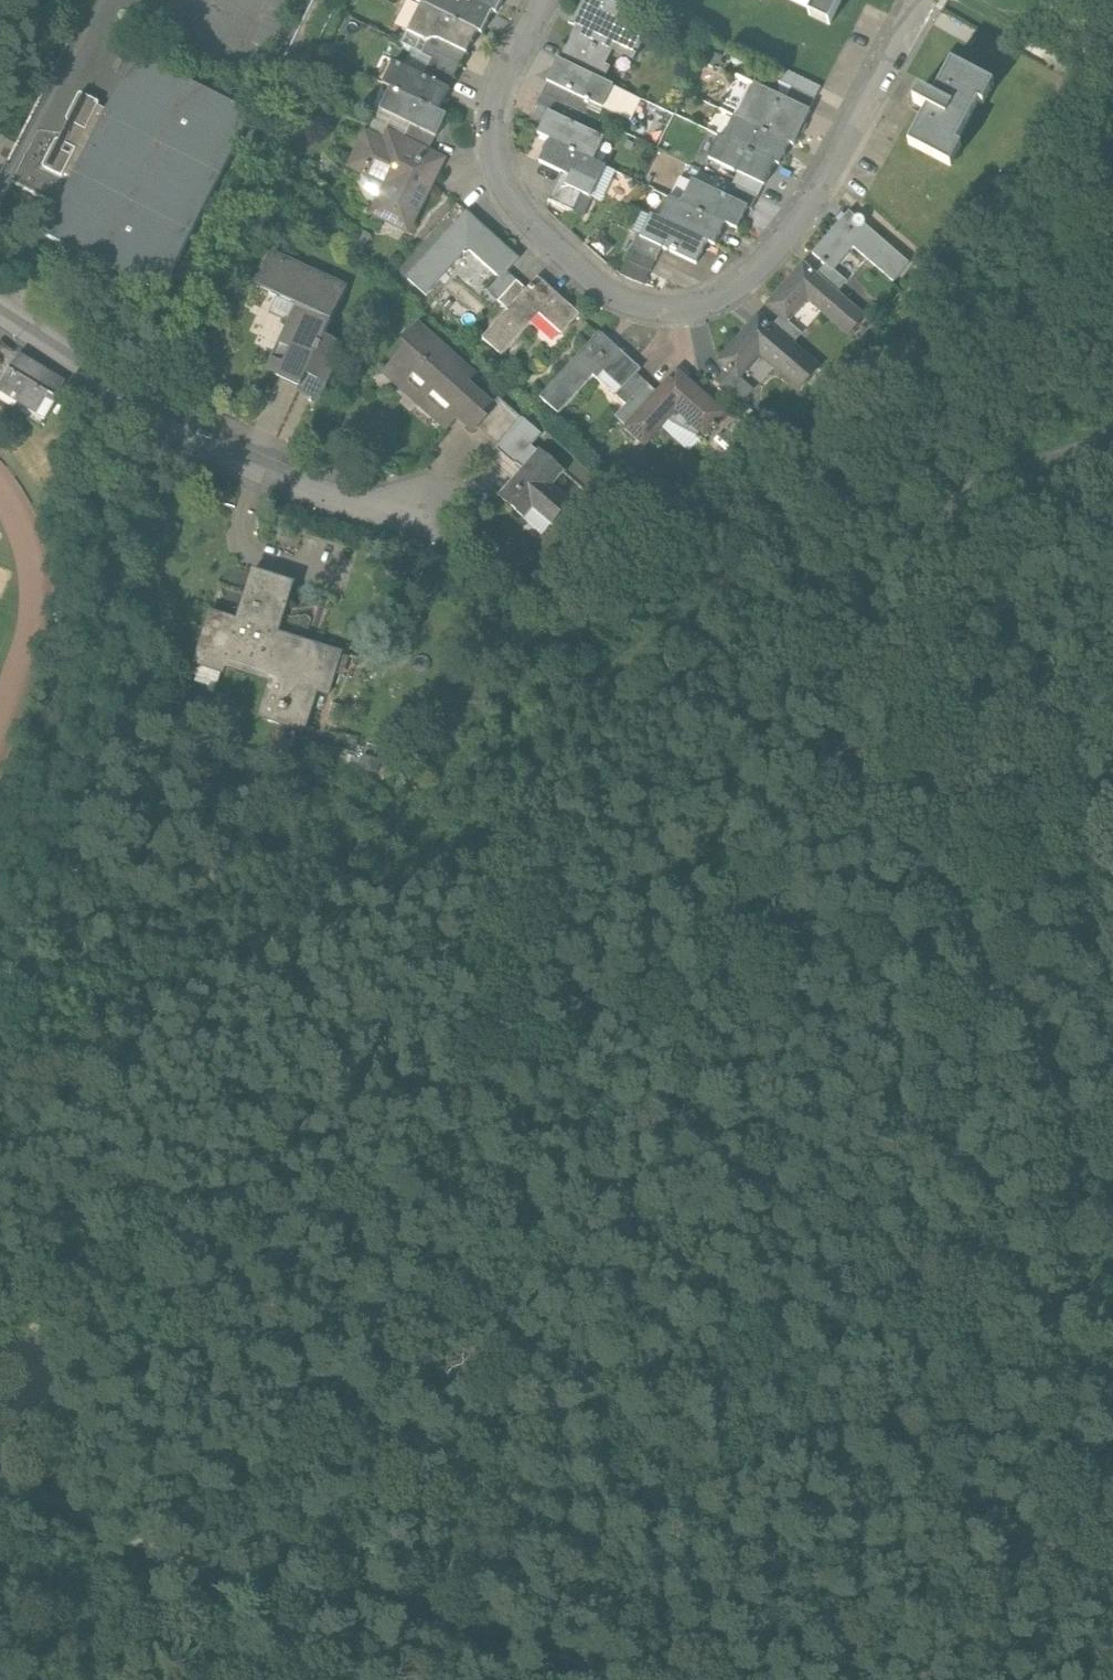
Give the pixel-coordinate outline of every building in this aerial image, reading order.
[(0,183),(0,206),(3,207),(13,187),(60,210),(74,182),(66,178),(62,180),(46,172),(45,169),(57,145),(60,144),(67,148),(76,129),(70,126),(69,122),(81,98),(84,98),(99,105),(100,110),(108,114),(136,56),(164,0),(91,0),(0,183)] [(432,9),(477,31),(481,33),(492,12),(468,0),(436,0),(432,9)] [(492,12),(496,14),(503,0),(468,0),(492,12)] [(607,0),(584,0),(583,3),(617,19),(622,7),(607,0)] [(811,11),(809,16),(830,26),(842,0),(789,0),(811,11)] [(617,19),(583,3),(576,17),(581,19),(566,50),(604,68),(615,46),(632,54),(629,60),(634,62),(637,55),(636,55),(646,33),(617,19)] [(432,9),(422,5),(409,32),(428,41),(430,40),(431,39),(432,39),(435,38),(436,38),(439,39),(465,52),(467,53),(477,31),(432,9)] [(465,52),(439,39),(436,38),(435,38),(432,39),(431,39),(430,40),(428,41),(425,48),(435,53),(459,65),(465,52)] [(425,48),(425,49),(422,54),(432,59),(435,53),(425,48)] [(604,68),(566,50),(560,61),(599,80),(604,68)] [(459,65),(435,53),(432,59),(429,65),(453,77),(459,65)] [(253,114),(136,56),(108,114),(100,110),(87,135),(76,129),(67,148),(78,153),(66,178),(74,182),(60,210),(46,239),(163,297),(173,276),(253,114)] [(560,61),(558,61),(548,83),(590,103),(590,102),(603,108),(613,87),(599,80),(560,61)] [(952,62),(933,98),(919,90),(913,102),(927,109),(909,144),(950,166),(961,146),(955,143),(977,101),(983,104),(993,84),(952,62)] [(423,76),(399,64),(388,87),(391,89),(438,112),(450,89),(448,88),(423,76)] [(453,77),(429,65),(423,76),(448,88),(453,77)] [(820,87),(784,70),(779,82),(791,88),(815,99),(820,87)] [(590,103),(548,83),(542,95),(567,107),(584,115),(590,103)] [(628,94),(613,87),(603,108),(603,109),(618,116),(628,94)] [(785,100),(760,88),(744,122),(789,144),(793,146),(810,111),(809,111),(785,100)] [(815,99),(791,88),(785,100),(809,111),(815,99)] [(438,112),(391,89),(381,111),(411,125),(411,126),(434,138),(435,138),(446,116),(438,112)] [(567,107),(542,95),(536,107),(548,113),(549,112),(562,118),(567,107)] [(81,98),(69,122),(70,126),(76,129),(87,135),(100,110),(99,105),(84,98),(81,98)] [(562,118),(549,112),(548,113),(538,135),(549,140),(589,159),(598,141),(599,141),(601,137),(562,118)] [(253,114),(173,276),(192,285),(272,124),(253,114)] [(744,122),(739,120),(729,142),(774,163),(779,165),(789,144),(744,122)] [(434,138),(411,126),(405,138),(428,150),(434,138)] [(405,138),(388,130),(382,144),(381,145),(423,165),(423,164),(430,150),(405,138)] [(423,165),(381,145),(382,144),(368,137),(353,167),(369,175),(373,167),(393,177),(375,214),(408,230),(427,191),(431,192),(440,173),(423,164),(423,165)] [(589,159),(549,140),(539,162),(562,173),(558,182),(582,194),(586,196),(601,165),(589,159)] [(729,142),(725,140),(714,162),(738,174),(763,185),(764,186),(774,163),(729,142)] [(57,145),(45,169),(46,172),(62,180),(66,178),(78,153),(67,148),(60,144),(57,145)] [(763,185),(738,174),(733,186),(757,197),(763,185)] [(582,194),(558,182),(548,202),(573,214),(582,194)] [(728,198),(699,184),(688,206),(725,224),(737,230),(747,207),(728,198)] [(757,197),(733,186),(728,198),(747,207),(751,209),(757,197)] [(688,206),(675,200),(665,222),(706,242),(714,246),(725,224),(688,206)] [(849,212),(813,253),(826,264),(834,271),(834,270),(850,251),(850,250),(853,246),(893,281),(908,264),(863,224),(864,221),(863,218),(860,216),(857,217),(856,217),(849,212)] [(468,214),(409,280),(426,295),(469,248),(502,278),(506,273),(518,260),(468,214)] [(665,222),(657,219),(647,241),(662,248),(696,264),(706,242),(665,222)] [(647,241),(637,236),(632,249),(656,260),(662,248),(647,241)] [(656,260),(632,249),(626,261),(651,273),(656,261),(656,260)] [(347,287),(273,253),(258,287),(297,305),(267,371),(302,386),(304,382),(317,389),(331,359),(337,362),(339,358),(339,354),(338,350),(336,346),(333,342),(330,339),(325,337),(347,287)] [(805,264),(769,306),(782,317),(787,321),(808,297),(849,332),(863,315),(837,293),(817,275),(805,264)] [(834,270),(834,271),(826,264),(817,275),(837,293),(847,282),(834,270)] [(502,278),(488,293),(498,302),(516,283),(506,273),(502,278)] [(580,316),(538,278),(527,291),(508,312),(483,339),(502,356),(539,315),(562,335),(580,316)] [(498,302),(498,303),(508,312),(527,291),(517,282),(498,302)] [(759,316),(719,362),(732,373),(733,373),(739,378),(759,354),(763,357),(766,353),(803,386),(819,368),(792,345),(773,328),(759,316)] [(787,321),(782,317),(773,328),(792,345),(802,334),(787,321)] [(476,377),(419,326),(404,343),(408,347),(385,373),(387,374),(390,370),(422,399),(419,403),(448,429),(465,411),(471,416),(468,420),(467,423),(468,426),(470,428),(474,430),(477,428),(479,427),(487,417),(483,413),(490,405),(468,385),(476,377)] [(640,371),(599,334),(541,398),(559,414),(594,375),(598,379),(604,372),(624,389),(636,376),(640,371)] [(20,356),(11,371),(10,370),(0,387),(0,390),(1,389),(46,417),(44,421),(45,422),(58,400),(57,399),(66,384),(20,356)] [(724,413),(677,371),(657,394),(627,427),(625,429),(644,446),(676,411),(685,419),(689,414),(708,431),(712,427),(714,429),(716,427),(714,425),(724,413)] [(739,378),(733,373),(732,373),(718,389),(739,407),(754,390),(739,378)] [(624,389),(617,396),(627,405),(645,385),(636,376),(624,389)] [(627,405),(616,418),(627,427),(657,394),(646,384),(645,385),(627,405)] [(522,419),(497,397),(490,405),(483,413),(487,417),(479,427),(500,446),(522,419)] [(500,446),(494,453),(512,469),(516,464),(531,447),(541,436),(522,419),(500,446)] [(531,447),(516,464),(522,469),(510,483),(511,483),(499,497),(524,519),(535,507),(555,524),(572,504),(552,486),(565,472),(540,450),(537,452),(531,447)] [(294,583),(254,570),(238,621),(212,612),(195,665),(224,674),(227,664),(292,684),(279,725),(280,726),(282,719),(307,727),(318,692),(329,695),(342,652),(273,631),(280,607),(286,609),(294,583)]
